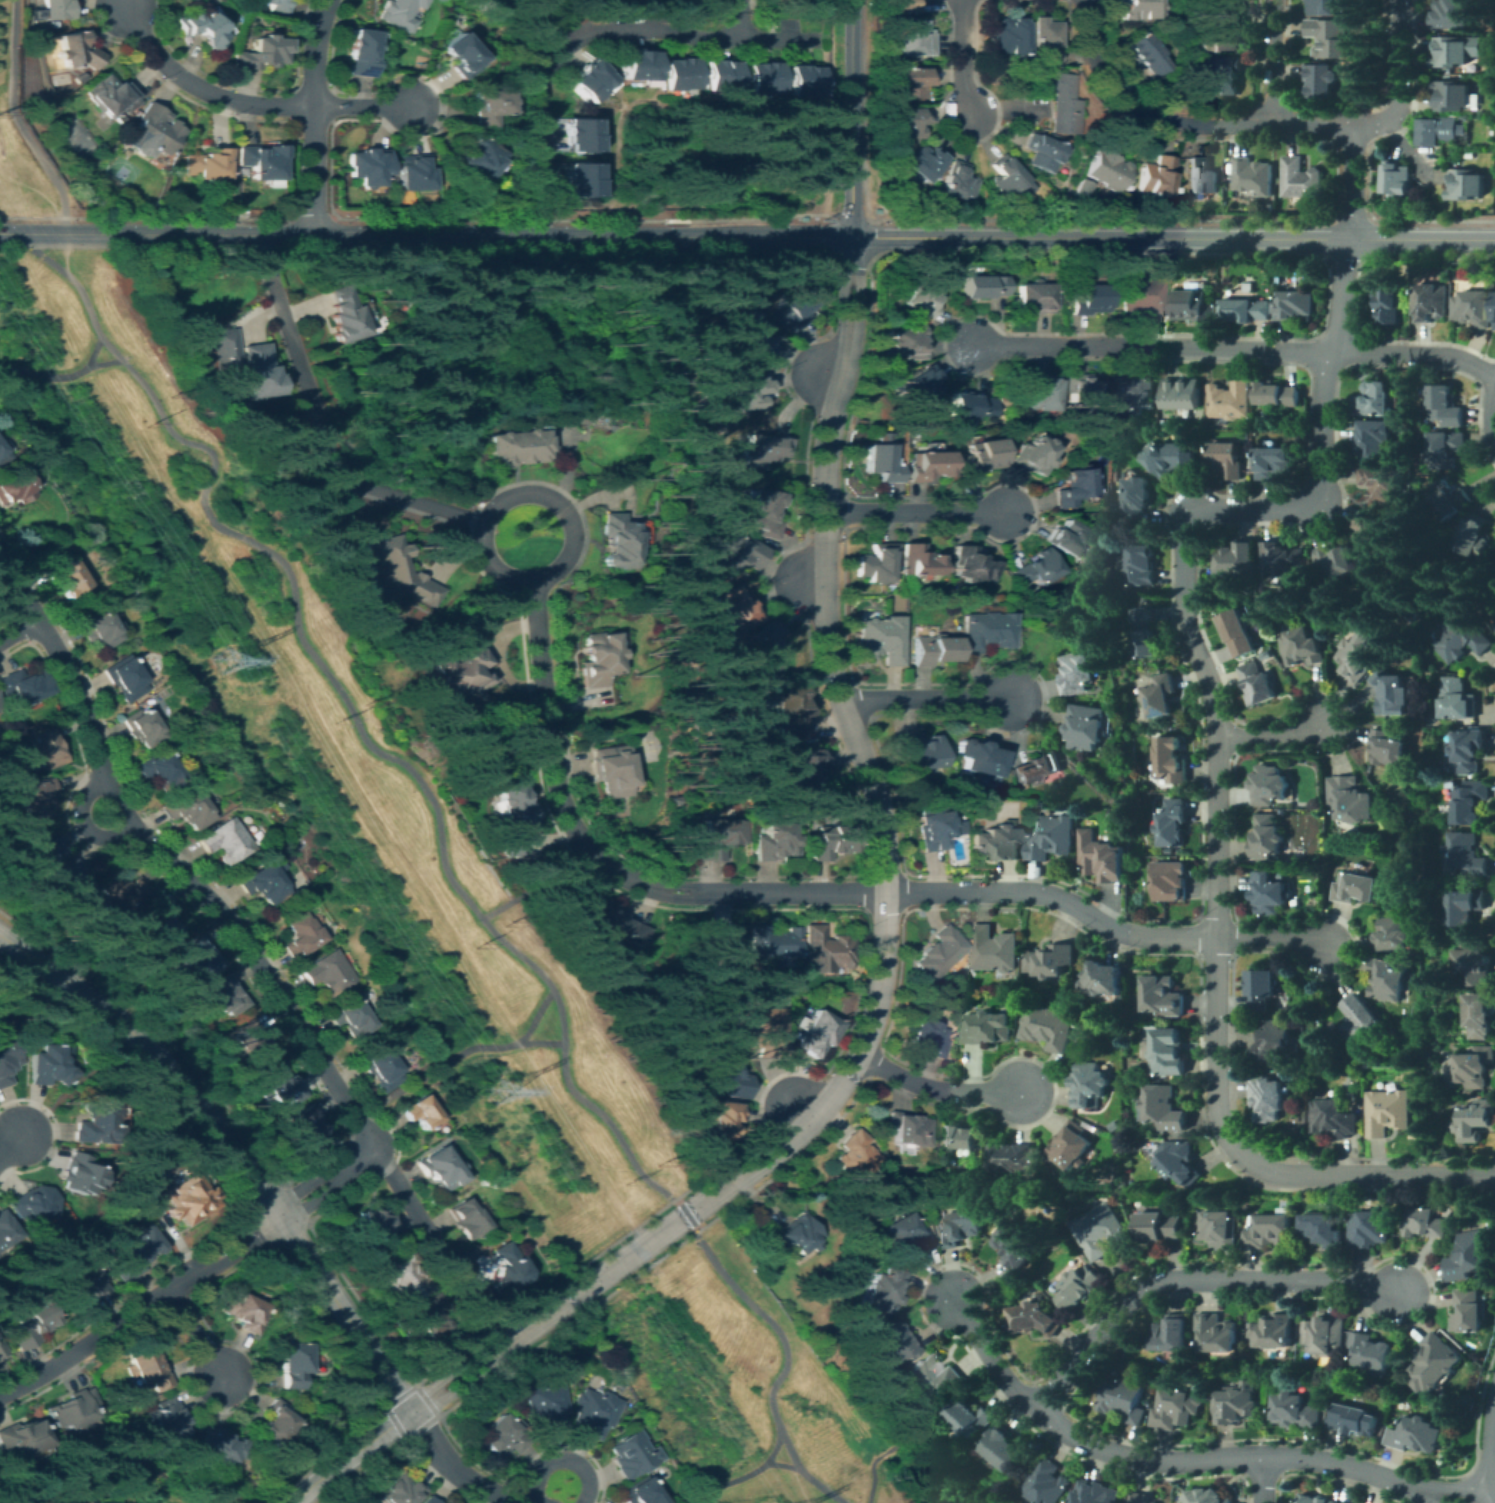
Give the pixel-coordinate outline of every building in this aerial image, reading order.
[(45,20),(43,0),(69,0),(71,18),(62,18),(45,20)] [(254,1),(254,0),(290,0),(286,16),(266,11),(268,5),(254,1)] [(378,9),(382,0),(388,0),(427,0),(422,9),(414,5),(409,16),(416,20),(413,25),(413,28),(409,33),(378,17),(381,11),(378,9)] [(887,12),(887,0),(917,0),(917,12),(887,12)] [(1119,3),(1119,0),(1155,0),(1155,19),(1134,19),(1134,21),(1121,20),(1121,3),(1119,3)] [(1310,14),(1310,0),(1346,0),(1346,2),(1343,7),(1338,6),(1338,15),(1310,14)] [(1436,8),(1436,0),(1470,0),(1470,28),(1432,28),(1432,8),(1436,8)] [(206,10),(211,17),(213,16),(218,17),(219,20),(219,23),(222,28),(219,30),(224,37),(216,42),(219,46),(209,52),(206,46),(205,47),(197,33),(181,37),(176,18),(196,12),(197,17),(206,10)] [(1244,12),(1244,28),(1241,28),(1241,41),(1238,41),(1238,51),(1200,50),(1200,28),(1206,28),(1206,26),(1216,26),(1217,12),(1244,12)] [(1023,14),(1023,54),(1020,54),(1019,55),(1008,55),(1008,54),(992,54),(992,24),(996,24),(996,18),(999,17),(1006,17),(1006,14),(1023,14)] [(1056,17),(1057,66),(1042,66),(1042,48),(1048,48),(1048,46),(1029,47),(1029,16),(1042,16),(1042,17),(1056,17)] [(921,19),(921,33),(925,33),(925,28),(933,29),(932,56),(912,55),(912,56),(896,55),(896,23),(905,23),(905,19),(921,19)] [(1348,19),(1348,58),(1316,58),(1314,55),(1314,48),(1316,45),(1318,45),(1318,36),(1306,36),(1306,19),(1348,19)] [(374,41),(374,49),(372,49),(371,59),(375,59),(373,77),(347,74),(349,60),(347,59),(347,50),(349,38),(351,27),(376,30),(374,41)] [(103,55),(93,71),(92,70),(88,75),(82,71),(86,65),(82,63),(63,67),(61,59),(57,60),(55,50),(60,49),(56,35),(81,30),(84,42),(103,55)] [(461,31),(484,60),(460,79),(449,65),(454,61),(448,54),(446,56),(442,49),(443,48),(441,46),(461,31)] [(1142,31),(1148,39),(1149,38),(1160,53),(1156,55),(1165,67),(1150,78),(1142,66),(1138,69),(1121,45),(1142,31)] [(269,34),(269,37),(284,37),(283,54),(285,54),(285,58),(283,58),(283,63),(272,63),(272,67),(259,67),(259,69),(240,68),(231,68),(232,51),(246,51),(247,36),(259,37),(259,33),(269,34)] [(1470,36),(1470,64),(1460,64),(1460,68),(1432,67),(1432,56),(1436,56),(1436,36),(1470,36)] [(652,70),(651,81),(634,79),(617,78),(618,49),(651,51),(651,59),(653,59),(652,70)] [(590,56),(596,64),(598,62),(604,69),(603,70),(610,78),(597,90),(599,91),(586,103),(566,80),(578,70),(577,68),(590,56)] [(686,57),(686,58),(693,58),(693,64),(695,64),(694,77),(693,77),(693,88),(677,88),(677,91),(659,90),(660,59),(668,58),(676,58),(676,56),(686,57)] [(729,58),(729,59),(736,59),(736,65),(737,65),(737,78),(736,78),(735,89),(720,89),(719,92),(701,91),(702,60),(710,59),(719,59),(719,57),(729,58)] [(1243,57),(1243,71),(1240,71),(1240,81),(1239,96),(1212,96),(1212,86),(1207,86),(1203,83),(1204,76),(1207,73),(1211,73),(1212,57),(1243,57)] [(771,61),(771,62),(778,62),(778,68),(780,68),(780,81),(778,81),(778,93),(762,92),(762,95),(744,95),(745,63),(753,62),(761,62),(761,61),(771,61)] [(821,85),(819,98),(802,96),(786,96),(787,64),(795,64),(804,64),(804,65),(813,65),(813,67),(820,67),(820,72),(821,72),(821,85)] [(1341,79),(1338,83),(1335,83),(1335,98),(1309,98),(1309,82),(1305,82),(1305,64),(1335,64),(1335,71),(1338,71),(1341,73),(1341,79)] [(932,68),(932,85),(923,85),(923,98),(897,98),(897,86),(892,86),(893,77),(897,77),(897,68),(932,68)] [(1080,100),(1076,135),(1049,132),(1053,93),(1035,91),(1037,70),(1058,72),(1058,73),(1074,75),(1072,99),(1080,100)] [(85,78),(77,83),(74,78),(82,73),(85,78)] [(105,73),(114,82),(115,81),(119,85),(123,81),(136,95),(134,97),(139,101),(122,117),(123,119),(119,123),(109,113),(106,116),(101,111),(99,112),(91,105),(93,103),(86,97),(88,96),(84,92),(89,88),(89,83),(94,79),(98,79),(105,73)] [(1471,83),(1471,106),(1464,106),(1464,111),(1456,111),(1456,112),(1445,112),(1445,111),(1436,111),(1436,91),(1433,91),(1433,80),(1460,80),(1460,83),(1471,83)] [(500,88),(501,96),(503,96),(503,104),(502,104),(502,113),(491,114),(491,127),(471,128),(469,103),(468,100),(467,100),(466,93),(468,93),(468,90),(500,88)] [(169,114),(165,121),(160,118),(159,120),(165,124),(169,118),(178,124),(177,126),(181,129),(164,155),(150,145),(149,146),(146,143),(143,141),(139,147),(126,139),(137,122),(134,120),(148,100),(169,114)] [(919,108),(920,114),(922,113),(923,125),(915,125),(915,132),(921,132),(921,137),(920,137),(920,139),(898,140),(898,131),(890,131),(890,128),(886,125),(886,122),(889,119),(889,109),(919,108)] [(1459,117),(1458,141),(1441,141),(1441,146),(1419,146),(1419,119),(1438,119),(1438,117),(1459,117)] [(593,134),(593,150),(563,150),(561,135),(562,126),(562,118),(592,118),(591,134),(593,134)] [(1062,155),(1058,164),(1054,163),(1050,174),(1026,163),(1031,151),(1023,147),(1029,132),(1061,146),(1057,153),(1062,155)] [(472,133),(482,141),(483,139),(491,145),(490,146),(498,153),(479,178),(470,171),(466,177),(446,162),(456,149),(460,151),(465,144),(464,143),(472,133)] [(1115,161),(1116,162),(1122,161),(1125,162),(1126,167),(1112,194),(1097,186),(1098,183),(1081,174),(1098,141),(1113,149),(1110,155),(1116,158),(1115,161)] [(918,143),(925,149),(929,146),(933,149),(935,147),(945,157),(921,183),(916,179),(913,183),(906,176),(909,172),(900,163),(918,143)] [(281,144),(281,146),(284,146),(283,157),(280,157),(279,179),(251,179),(251,166),(237,166),(237,145),(264,146),(264,144),(281,144)] [(228,147),(228,168),(223,168),(223,178),(214,178),(214,182),(205,182),(205,179),(197,179),(197,175),(185,175),(185,154),(205,154),(205,147),(228,147)] [(387,149),(387,159),(389,160),(388,174),(380,173),(380,185),(357,185),(357,177),(350,177),(350,166),(347,165),(347,152),(359,152),(360,147),(371,148),(387,149)] [(430,190),(398,191),(397,155),(408,155),(408,153),(429,153),(430,190)] [(1172,157),(1166,196),(1135,191),(1139,162),(1153,164),(1155,154),(1172,157)] [(1006,156),(1032,187),(1022,195),(1015,187),(1008,192),(1007,191),(1001,197),(987,181),(997,173),(991,167),(993,166),(992,164),(997,160),(999,162),(1006,156)] [(1252,165),(1255,165),(1255,160),(1265,160),(1265,162),(1274,162),(1273,196),(1261,196),(1261,190),(1252,190),(1252,191),(1245,191),(1245,189),(1235,189),(1235,156),(1252,156),(1252,165)] [(1304,172),(1309,171),(1313,167),(1319,167),(1323,171),(1323,197),(1283,197),(1283,156),(1304,156),(1304,172)] [(1207,172),(1211,172),(1211,170),(1218,170),(1218,172),(1220,172),(1220,191),(1202,191),(1202,197),(1199,200),(1193,200),(1191,197),(1190,192),(1187,192),(1188,157),(1207,157),(1207,172)] [(968,165),(964,176),(966,176),(966,175),(975,178),(974,179),(977,180),(969,198),(960,195),(957,201),(937,193),(944,174),(947,174),(953,159),(968,165)] [(1413,165),(1412,195),(1399,195),(1399,198),(1390,198),(1390,193),(1384,192),(1385,159),(1401,159),(1401,165),(1413,165)] [(594,178),(593,196),(563,196),(562,188),(562,179),(561,179),(561,170),(562,163),(592,163),(592,178),(594,178)] [(1486,173),(1485,196),(1475,196),(1474,199),(1447,199),(1447,188),(1451,188),(1451,169),(1479,169),(1479,173),(1486,173)] [(1087,184),(1079,198),(1069,193),(1077,178),(1087,184)] [(84,202),(79,191),(90,185),(96,196),(84,202)] [(929,270),(946,280),(937,295),(938,296),(935,303),(938,304),(929,320),(912,310),(914,308),(905,302),(910,293),(908,291),(913,284),(915,285),(919,278),(923,280),(929,270)] [(1005,276),(1005,296),(989,296),(989,298),(962,298),(962,275),(1005,276)] [(1134,279),(1162,279),(1162,319),(1144,319),(1144,310),(1135,310),(1134,313),(1121,313),(1121,279),(1124,279),(1126,277),(1132,277),(1134,279)] [(806,316),(788,335),(766,312),(799,280),(817,299),(803,312),(806,316)] [(1399,280),(1399,303),(1399,325),(1378,325),(1378,301),(1375,301),(1374,290),(1376,290),(1376,280),(1399,280)] [(367,334),(336,343),(327,314),(333,313),(328,296),(332,295),(330,289),(352,283),(367,334)] [(1105,285),(1105,313),(1086,313),(1086,315),(1070,315),(1069,299),(1069,283),(1078,283),(1078,285),(1105,285)] [(1051,284),(1051,313),(1029,313),(1030,308),(1017,308),(1017,284),(1051,284)] [(1449,285),(1449,317),(1437,317),(1437,313),(1434,313),(1434,323),(1417,323),(1417,295),(1416,295),(1416,290),(1417,285),(1449,285)] [(1218,303),(1218,322),(1196,322),(1196,320),(1174,320),(1174,290),(1200,290),(1200,292),(1208,292),(1208,303),(1218,303)] [(1491,290),(1490,329),(1473,329),(1473,324),(1465,324),(1465,321),(1454,321),(1454,296),(1462,296),(1462,290),(1491,290)] [(1314,293),(1315,315),(1305,315),(1305,316),(1295,316),(1295,321),(1277,321),(1276,301),(1280,301),(1281,291),(1306,291),(1306,294),(1314,293)] [(1271,301),(1271,320),(1255,320),(1255,323),(1244,323),(1244,321),(1223,321),(1223,299),(1255,299),(1255,301),(1271,301)] [(922,327),(926,359),(905,361),(905,354),(892,355),(892,347),(889,345),(889,340),(891,338),(891,331),(902,330),(902,326),(922,324),(922,327)] [(237,327),(240,352),(242,352),(241,345),(267,342),(269,365),(272,365),(273,373),(276,373),(278,393),(261,395),(262,398),(246,400),(244,390),(234,391),(231,371),(242,369),(242,366),(217,369),(212,330),(237,327)] [(930,384),(931,386),(932,385),(936,385),(939,389),(939,393),(916,410),(900,387),(897,385),(928,363),(938,377),(930,384)] [(1088,383),(1090,383),(1090,381),(1101,381),(1101,392),(1102,411),(1069,411),(1069,394),(1064,394),(1064,374),(1088,374),(1088,383)] [(1055,375),(1054,412),(1034,411),(1034,408),(1016,408),(1017,384),(1020,384),(1022,383),(1028,383),(1030,384),(1032,384),(1032,386),(1035,386),(1035,375),(1055,375)] [(759,376),(760,380),(765,379),(767,392),(756,394),(757,396),(762,395),(762,397),(763,397),(765,406),(763,406),(763,408),(734,412),(733,403),(732,403),(728,381),(759,376)] [(1154,380),(1154,406),(1130,406),(1128,407),(1115,407),(1116,376),(1142,376),(1142,379),(1154,380)] [(1201,379),(1201,410),(1163,409),(1164,378),(1201,379)] [(1251,379),(1250,418),(1236,418),(1233,420),(1228,420),(1226,417),(1209,417),(1210,383),(1220,383),(1220,384),(1221,388),(1228,388),(1228,389),(1233,389),(1233,379),(1251,379)] [(1300,386),(1300,407),(1282,407),(1282,405),(1256,405),(1256,381),(1269,381),(1269,384),(1284,384),(1283,386),(1300,386)] [(1390,392),(1390,416),(1353,414),(1354,397),(1363,397),(1365,396),(1370,396),(1372,398),(1376,398),(1376,394),(1367,394),(1363,389),(1364,385),(1368,382),(1390,382),(1390,392)] [(1464,406),(1464,427),(1443,427),(1443,419),(1429,419),(1429,383),(1453,384),(1453,392),(1458,392),(1457,406),(1464,406)] [(992,398),(989,418),(972,416),(972,418),(964,417),(964,418),(962,420),(958,420),(956,417),(948,416),(951,391),(976,394),(976,396),(992,398)] [(995,406),(997,397),(1008,399),(1006,408),(995,406)] [(1392,421),(1391,444),(1386,444),(1385,465),(1361,464),(1361,455),(1355,455),(1356,438),(1359,438),(1359,429),(1360,420),(1392,421)] [(524,428),(527,430),(538,429),(538,434),(540,434),(542,450),(540,450),(541,457),(537,458),(537,461),(525,462),(525,460),(522,460),(522,463),(509,464),(509,461),(505,462),(501,467),(494,467),(490,463),(489,455),(484,455),(482,434),(491,433),(494,431),(498,431),(500,432),(517,431),(519,428),(524,428)] [(1466,432),(1466,451),(1455,451),(1455,456),(1457,456),(1456,469),(1429,469),(1430,452),(1427,452),(1427,442),(1430,442),(1430,431),(1466,432)] [(747,433),(770,437),(770,435),(790,438),(787,458),(777,456),(776,462),(766,460),(765,469),(745,466),(747,456),(742,456),(743,449),(744,450),(747,433)] [(1032,435),(1040,439),(1040,438),(1042,438),(1047,440),(1048,442),(1047,443),(1054,447),(1048,458),(1051,459),(1040,478),(1010,461),(1021,443),(1026,445),(1032,435)] [(978,471),(959,474),(956,456),(966,454),(964,442),(996,437),(1000,467),(978,470),(978,471)] [(1196,451),(1196,469),(1176,469),(1165,481),(1141,456),(1159,438),(1164,444),(1188,443),(1189,451),(1196,451)] [(1244,462),(1244,479),(1225,479),(1225,472),(1211,472),(1211,443),(1240,443),(1240,462),(1244,462)] [(899,466),(899,482),(879,482),(879,473),(864,473),(863,444),(887,444),(887,466),(899,466)] [(1292,448),(1292,473),(1276,473),(1275,480),(1257,480),(1257,448),(1292,448)] [(944,450),(945,476),(933,477),(933,474),(924,474),(925,481),(908,482),(908,465),(911,465),(911,451),(944,450)] [(12,497),(0,504),(0,481),(16,471),(15,470),(20,466),(34,488),(30,491),(33,496),(17,506),(12,497)] [(1076,506),(1056,509),(1054,488),(1063,487),(1061,470),(1086,466),(1091,497),(1075,499),(1076,506)] [(1399,469),(1399,502),(1371,501),(1371,500),(1368,500),(1368,490),(1370,490),(1370,486),(1360,485),(1360,468),(1399,469)] [(1147,477),(1148,479),(1150,480),(1150,488),(1151,488),(1151,500),(1150,500),(1149,505),(1148,505),(1148,509),(1145,509),(1144,524),(1125,523),(1125,515),(1124,515),(1125,478),(1137,479),(1137,476),(1147,477)] [(1446,477),(1456,492),(1465,486),(1476,502),(1447,522),(1426,491),(1446,477)] [(777,505),(776,505),(775,508),(772,507),(771,512),(773,512),(771,520),(780,523),(775,540),(755,535),(757,530),(742,527),(745,515),(742,514),(740,511),(742,506),(744,504),(748,505),(750,498),(748,497),(751,487),(778,494),(778,497),(779,499),(777,505)] [(1395,529),(1379,555),(1353,540),(1360,528),(1354,525),(1363,510),(1395,529)] [(628,524),(630,564),(598,566),(598,555),(603,555),(602,534),(595,534),(594,512),(616,511),(617,524),(628,524)] [(1493,538),(1482,562),(1454,548),(1472,511),(1489,520),(1483,533),(1493,538)] [(1068,517),(1094,533),(1077,561),(1050,545),(1052,542),(1048,540),(1056,527),(1067,534),(1068,532),(1062,527),(1068,517)] [(395,532),(398,543),(402,543),(405,556),(399,558),(400,562),(403,562),(405,570),(408,571),(410,568),(421,574),(420,578),(440,588),(428,609),(404,595),(369,605),(363,586),(373,583),(372,578),(380,576),(375,559),(357,564),(352,545),(395,532)] [(726,532),(743,543),(746,539),(764,550),(751,571),(741,565),(737,570),(732,567),(730,571),(723,579),(705,567),(715,549),(715,547),(718,541),(720,541),(726,532)] [(1306,548),(1306,568),(1293,568),(1293,571),(1289,571),(1289,576),(1278,576),(1278,573),(1266,573),(1266,564),(1263,564),(1262,541),(1282,541),(1281,545),(1288,545),(1288,548),(1306,548)] [(1255,542),(1254,578),(1234,578),(1234,575),(1214,575),(1214,551),(1221,551),(1221,546),(1233,546),(1233,549),(1236,549),(1236,542),(1255,542)] [(895,543),(895,566),(889,566),(889,582),(882,582),(880,585),(876,585),(873,582),(866,582),(867,576),(856,576),(856,556),(858,556),(858,554),(865,554),(865,556),(868,556),(868,557),(871,557),(871,543),(895,543)] [(937,553),(937,575),(921,575),(921,576),(919,578),(915,578),(913,576),(913,574),(901,574),(902,543),(919,543),(920,551),(931,551),(931,553),(937,553)] [(998,562),(992,582),(981,579),(980,582),(971,580),(971,583),(969,584),(965,583),(963,580),(964,578),(952,575),(955,563),(954,563),(954,545),(972,545),(972,553),(981,555),(980,557),(998,562)] [(1155,570),(1156,585),(1128,585),(1128,545),(1154,545),(1156,549),(1157,554),(1155,556),(1155,570)] [(1330,545),(1331,551),(1350,546),(1356,570),(1320,580),(1313,550),(1330,545)] [(1060,572),(1038,586),(1034,579),(1022,586),(1012,571),(1035,557),(1033,553),(1044,546),(1060,572)] [(56,555),(60,562),(68,557),(85,584),(65,597),(64,596),(62,596),(60,592),(60,589),(61,588),(54,577),(50,579),(40,565),(56,555)] [(734,584),(742,600),(744,599),(747,604),(750,603),(758,620),(740,629),(738,625),(730,629),(725,621),(723,622),(721,621),(719,617),(721,614),(722,613),(718,605),(721,604),(716,593),(734,584)] [(105,607),(113,620),(114,619),(120,629),(117,631),(122,638),(101,651),(95,643),(92,645),(90,642),(87,643),(81,634),(83,632),(75,619),(89,610),(92,615),(105,607)] [(1154,626),(1153,628),(1155,628),(1159,655),(1138,658),(1135,631),(1138,631),(1138,626),(1136,627),(1134,609),(1151,607),(1154,626)] [(1243,608),(1260,650),(1239,659),(1233,643),(1230,643),(1220,617),(1243,608)] [(1465,609),(1494,641),(1494,645),(1478,661),(1467,650),(1452,665),(1438,649),(1439,647),(1436,644),(1436,641),(1440,638),(1442,638),(1448,631),(1445,627),(1465,609)] [(992,612),(992,613),(998,613),(1012,613),(1012,627),(1014,628),(1014,633),(1012,634),(1013,649),(1002,649),(1002,647),(994,647),(993,641),(991,641),(991,643),(982,643),(982,653),(964,653),(964,614),(980,614),(980,612),(992,612)] [(775,665),(776,676),(766,676),(766,680),(750,680),(750,633),(769,616),(784,633),(776,640),(776,644),(778,644),(778,656),(777,656),(777,665),(775,665)] [(902,616),(902,666),(883,666),(883,651),(879,651),(879,654),(874,654),(874,658),(859,658),(859,644),(857,644),(858,620),(865,619),(867,617),(871,617),(873,619),(882,619),(882,616),(902,616)] [(1313,626),(1316,639),(1322,637),(1328,662),(1312,666),(1310,658),(1301,660),(1302,664),(1290,667),(1287,655),(1286,655),(1284,647),(1285,647),(1282,635),(1290,633),(1289,632),(1313,626)] [(611,630),(613,648),(616,648),(619,671),(603,673),(604,685),(580,688),(575,647),(579,647),(578,636),(579,636),(579,634),(611,630)] [(940,635),(942,637),(949,637),(957,638),(957,662),(932,661),(931,666),(914,666),(914,637),(932,637),(935,635),(940,635)] [(1362,636),(1365,638),(1368,637),(1372,640),(1372,643),(1381,649),(1374,658),(1378,661),(1371,670),(1367,667),(1357,682),(1340,671),(1346,663),(1343,664),(1340,662),(1339,658),(1338,657),(1351,638),(1357,642),(1362,636)] [(469,639),(474,647),(475,646),(486,662),(473,671),(476,674),(480,672),(485,682),(473,690),(474,692),(452,706),(447,698),(439,703),(435,693),(433,695),(428,686),(431,669),(429,664),(469,639)] [(1080,651),(1081,656),(1093,653),(1095,660),(1097,661),(1098,666),(1097,668),(1099,677),(1097,677),(1099,682),(1089,685),(1090,691),(1064,698),(1060,682),(1061,682),(1060,675),(1064,674),(1060,656),(1080,651)] [(126,653),(128,657),(130,656),(146,681),(142,683),(146,689),(123,703),(117,694),(118,693),(112,683),(110,684),(100,670),(126,653)] [(1258,660),(1263,674),(1270,671),(1279,697),(1251,707),(1246,695),(1249,694),(1239,667),(1258,660)] [(1406,674),(1406,715),(1379,715),(1379,696),(1380,696),(1380,688),(1371,679),(1385,665),(1394,674),(1406,674)] [(6,692),(0,695),(0,677),(0,675),(16,667),(19,676),(29,672),(28,669),(37,666),(42,678),(45,677),(51,691),(11,706),(6,692)] [(1175,714),(1150,718),(1145,689),(1156,687),(1154,676),(1172,672),(1177,692),(1170,694),(1175,714)] [(1464,676),(1464,683),(1467,683),(1467,694),(1478,694),(1478,718),(1441,718),(1441,698),(1442,698),(1442,683),(1444,683),(1444,676),(1464,676)] [(797,686),(797,688),(799,688),(799,708),(804,708),(804,715),(803,715),(802,716),(802,740),(783,740),(783,723),(766,723),(766,711),(772,711),(772,687),(797,686)] [(1110,735),(1106,738),(1105,738),(1105,743),(1099,742),(1098,751),(1086,749),(1085,751),(1070,748),(1071,740),(1069,740),(1070,734),(1067,730),(1068,726),(1073,723),(1074,716),(1072,715),(1074,703),(1109,709),(1106,727),(1108,728),(1110,731),(1110,735)] [(146,707),(152,719),(156,716),(162,727),(159,729),(163,736),(142,749),(137,740),(133,742),(132,739),(129,741),(123,731),(126,730),(119,718),(134,708),(137,712),(146,707)] [(53,722),(68,760),(42,770),(38,761),(34,763),(33,758),(36,757),(29,740),(27,741),(26,737),(29,735),(28,732),(53,722)] [(1390,738),(1397,739),(1397,738),(1401,738),(1408,740),(1406,750),(1406,758),(1404,758),(1403,766),(1383,763),(1383,765),(1372,763),(1372,762),(1370,761),(1373,745),(1371,744),(1374,728),(1391,730),(1390,738)] [(1486,730),(1486,749),(1481,749),(1481,756),(1479,756),(1479,763),(1480,764),(1480,770),(1479,771),(1479,774),(1458,775),(1458,762),(1455,762),(1454,754),(1452,754),(1450,752),(1451,747),(1452,746),(1455,745),(1455,731),(1465,731),(1465,730),(1486,730)] [(936,734),(936,736),(937,736),(941,766),(904,771),(903,760),(897,760),(894,738),(918,735),(919,739),(925,738),(925,736),(936,734)] [(966,742),(969,742),(972,739),(980,741),(981,743),(981,746),(999,750),(997,762),(999,765),(998,770),(995,772),(994,780),(981,778),(982,773),(957,767),(959,756),(953,755),(956,739),(960,736),(964,737),(966,739),(966,742)] [(1183,736),(1183,749),(1180,749),(1180,757),(1187,757),(1187,784),(1169,784),(1169,779),(1157,779),(1157,770),(1149,770),(1149,760),(1153,760),(1153,754),(1154,752),(1156,752),(1156,745),(1158,745),(1158,736),(1183,736)] [(626,744),(629,771),(632,770),(634,785),(627,786),(628,794),(602,798),(600,781),(592,782),(588,758),(591,757),(590,749),(626,744)] [(164,750),(182,779),(160,793),(149,775),(143,779),(133,765),(162,747),(164,750)] [(818,749),(818,769),(814,769),(814,784),(782,784),(782,774),(780,774),(779,763),(782,763),(782,750),(802,750),(802,749),(818,749)] [(1050,750),(1051,753),(1058,751),(1065,771),(1047,777),(1046,781),(1041,783),(1037,781),(1034,782),(1033,779),(1016,785),(1012,772),(1014,772),(1013,769),(1027,764),(1025,759),(1050,750)] [(1282,766),(1282,775),(1289,775),(1288,780),(1291,783),(1291,787),(1288,789),(1288,800),(1274,800),(1274,806),(1253,806),(1253,789),(1251,787),(1251,782),(1254,779),(1254,773),(1258,773),(1258,765),(1272,765),(1272,766),(1282,766)] [(1360,776),(1359,784),(1355,785),(1355,789),(1362,789),(1363,792),(1372,792),(1372,794),(1374,794),(1374,819),(1364,819),(1365,822),(1358,822),(1355,824),(1350,824),(1347,821),(1347,820),(1343,820),(1343,819),(1335,819),(1335,804),(1329,804),(1329,777),(1337,777),(1337,776),(1360,776)] [(51,795),(53,807),(49,808),(50,818),(27,821),(24,802),(19,802),(18,790),(23,790),(23,783),(24,783),(24,780),(52,777),(54,795),(51,795)] [(516,780),(518,787),(519,787),(523,800),(521,801),(522,803),(527,801),(533,822),(517,826),(522,848),(502,853),(495,827),(506,824),(504,819),(502,819),(502,817),(500,816),(498,809),(500,808),(499,806),(497,806),(496,800),(497,798),(494,786),(516,780)] [(1490,781),(1490,798),(1480,798),(1480,806),(1478,806),(1478,812),(1481,812),(1481,814),(1483,816),(1483,821),(1481,823),(1481,825),(1453,825),(1453,815),(1455,815),(1455,807),(1453,805),(1453,800),(1454,799),(1455,787),(1465,787),(1465,780),(1490,781)] [(192,785),(212,816),(191,830),(187,823),(184,825),(178,815),(173,818),(166,807),(170,805),(168,801),(192,785)] [(1185,799),(1185,807),(1187,807),(1187,823),(1183,823),(1183,828),(1184,828),(1184,835),(1186,835),(1186,845),(1184,845),(1184,847),(1159,847),(1158,832),(1155,832),(1155,824),(1158,824),(1158,812),(1166,812),(1166,799),(1185,799)] [(940,801),(942,811),(945,811),(947,817),(948,817),(950,826),(948,827),(950,836),(942,838),(945,848),(921,852),(915,816),(917,816),(915,806),(940,801)] [(1032,814),(1063,817),(1063,815),(1076,816),(1073,856),(1058,855),(1059,853),(1050,852),(1049,862),(1026,860),(1027,841),(1030,842),(1032,814)] [(1282,825),(1282,834),(1283,834),(1286,836),(1286,841),(1285,843),(1282,843),(1282,855),(1272,854),(1272,858),(1251,858),(1252,839),(1255,839),(1255,831),(1258,831),(1258,814),(1278,814),(1278,825),(1282,825)] [(253,847),(224,865),(214,849),(206,854),(197,838),(232,815),(253,847)] [(743,820),(743,843),(741,843),(741,845),(729,845),(729,848),(721,848),(721,861),(697,861),(697,839),(703,839),(703,827),(705,827),(705,820),(743,820)] [(791,824),(791,835),(795,835),(794,845),(794,855),(777,855),(777,856),(768,857),(768,862),(756,862),(755,835),(763,835),(765,821),(784,821),(784,824),(791,824)] [(1000,826),(1000,828),(1010,828),(1011,832),(1020,832),(1021,860),(997,860),(997,857),(989,857),(989,855),(988,856),(988,853),(973,854),(973,852),(970,852),(970,833),(982,833),(981,828),(990,828),(990,826),(993,823),(998,823),(1000,826)] [(853,825),(854,852),(828,852),(829,860),(810,861),(810,841),(815,841),(815,825),(853,825)] [(1124,846),(1125,881),(1117,881),(1117,883),(1101,883),(1101,875),(1086,875),(1085,864),(1081,864),(1081,828),(1096,828),(1096,841),(1103,841),(1104,843),(1118,843),(1118,846),(1124,846)] [(1479,833),(1479,844),(1476,844),(1476,851),(1478,851),(1479,857),(1490,857),(1490,877),(1466,877),(1466,868),(1450,868),(1450,855),(1446,855),(1446,846),(1452,846),(1452,832),(1469,832),(1479,833)] [(269,860),(290,891),(268,906),(263,897),(261,899),(256,891),(248,897),(237,880),(240,879),(236,873),(251,863),(255,869),(269,860)] [(1185,874),(1185,877),(1187,877),(1187,901),(1154,901),(1154,862),(1189,862),(1188,873),(1187,873),(1187,874),(1185,874)] [(1274,882),(1288,882),(1288,890),(1290,890),(1293,893),(1293,897),(1290,899),(1288,899),(1288,905),(1281,905),(1281,916),(1258,915),(1258,913),(1256,913),(1255,905),(1255,900),(1253,900),(1253,898),(1252,898),(1252,892),(1253,890),(1257,890),(1257,889),(1255,888),(1255,882),(1254,883),(1254,871),(1274,871),(1274,882)] [(1343,871),(1359,874),(1361,872),(1373,874),(1375,877),(1382,878),(1378,901),(1376,901),(1375,902),(1367,901),(1367,899),(1358,897),(1357,898),(1355,898),(1355,904),(1333,900),(1336,882),(1341,882),(1343,871)] [(117,873),(125,882),(128,878),(132,882),(138,875),(151,888),(147,893),(149,895),(135,909),(118,891),(112,898),(102,887),(117,873)] [(1300,875),(1307,882),(1301,888),(1293,882),(1300,875)] [(1487,891),(1487,909),(1479,909),(1479,910),(1474,910),(1474,927),(1449,927),(1448,891),(1487,891)] [(646,928),(637,949),(620,941),(617,949),(577,930),(585,912),(584,911),(589,902),(646,928)] [(303,910),(307,917),(310,916),(324,939),(303,952),(304,954),(296,959),(295,958),(293,959),(283,944),(292,938),(290,934),(292,933),(285,921),(303,910)] [(1409,916),(1410,931),(1414,931),(1415,941),(1411,941),(1412,948),(1375,951),(1374,934),(1380,934),(1380,932),(1382,932),(1381,918),(1409,916)] [(944,923),(949,929),(950,928),(967,947),(928,982),(912,963),(920,955),(919,953),(931,942),(932,944),(936,941),(931,935),(944,923)] [(823,938),(831,938),(831,935),(844,935),(844,937),(853,937),(853,962),(850,962),(850,967),(848,969),(842,969),(840,967),(832,967),(832,973),(805,972),(805,924),(823,924),(823,938)] [(994,938),(998,938),(999,936),(1003,936),(1003,933),(1020,933),(1020,970),(1015,970),(1015,971),(1012,973),(1007,973),(1004,970),(973,970),(973,924),(994,924),(994,938)] [(731,925),(731,964),(704,964),(704,925),(731,925)] [(767,932),(775,932),(776,930),(780,930),(781,932),(785,932),(785,927),(798,927),(798,944),(799,957),(781,957),(780,964),(771,964),(771,957),(750,957),(750,925),(767,925),(767,932)] [(213,954),(222,964),(201,981),(197,975),(194,978),(188,970),(190,968),(184,960),(181,962),(174,954),(176,953),(172,949),(197,929),(211,947),(209,948),(213,954)] [(1488,939),(1488,949),(1490,949),(1490,952),(1493,952),(1493,966),(1491,966),(1491,986),(1470,986),(1470,973),(1456,973),(1456,949),(1463,949),(1463,939),(1488,939)] [(1077,944),(1077,966),(1066,966),(1066,976),(1055,976),(1054,978),(1052,981),(1048,981),(1046,979),(1046,976),(1037,976),(1037,972),(1026,972),(1026,951),(1043,951),(1043,949),(1051,949),(1051,944),(1077,944)] [(355,978),(326,997),(321,986),(318,981),(309,986),(299,969),(336,947),(355,978)] [(1411,972),(1406,995),(1405,995),(1403,1003),(1391,1000),(1391,1002),(1382,1000),(1383,998),(1371,996),(1373,983),(1376,984),(1378,975),(1372,974),(1375,957),(1400,962),(1398,969),(1411,972)] [(1126,992),(1123,995),(1119,995),(1117,993),(1108,993),(1105,995),(1100,996),(1097,993),(1097,991),(1085,991),(1083,989),(1083,983),(1086,980),(1087,980),(1087,978),(1084,975),(1091,969),(1093,969),(1093,964),(1096,961),(1102,961),(1104,962),(1108,964),(1109,966),(1123,966),(1124,985),(1126,988),(1126,992)] [(1280,970),(1280,997),(1272,996),(1272,1012),(1254,1012),(1254,997),(1251,997),(1251,969),(1280,970)] [(235,988),(238,994),(240,993),(246,1003),(228,1016),(224,1010),(221,1012),(206,989),(215,983),(213,980),(225,972),(236,987),(235,988)] [(1187,993),(1187,1016),(1168,1016),(1168,1012),(1147,1012),(1147,976),(1179,976),(1179,989),(1178,993),(1187,993)] [(1381,1034),(1368,1045),(1366,1043),(1359,1049),(1342,1028),(1350,1021),(1348,1018),(1353,1014),(1345,1004),(1360,992),(1387,1026),(1379,1032),(1381,1034)] [(1492,1000),(1492,1035),(1490,1035),(1490,1039),(1471,1039),(1471,1027),(1466,1027),(1466,993),(1490,994),(1490,1000),(1492,1000)] [(355,994),(374,1024),(352,1038),(342,1022),(334,1027),(325,1013),(355,994)] [(1045,1007),(1051,1010),(1051,1008),(1063,1011),(1063,1012),(1079,1017),(1069,1055),(1051,1050),(1053,1041),(1044,1038),(1044,1037),(1043,1036),(1041,1041),(1033,1039),(1033,1041),(1022,1038),(1026,1024),(1025,1022),(1026,1018),(1028,1017),(1032,1004),(1045,1007)] [(785,1037),(785,1051),(784,1051),(784,1058),(757,1058),(757,1047),(752,1047),(752,1041),(749,1043),(742,1043),(738,1039),(738,1030),(735,1030),(736,1007),(784,1008),(783,1037),(785,1037)] [(839,1023),(824,1047),(823,1046),(814,1059),(794,1047),(802,1032),(801,1032),(815,1009),(839,1023)] [(995,1012),(995,1014),(1014,1014),(1014,1041),(1004,1041),(1004,1042),(994,1042),(994,1040),(987,1040),(987,1044),(963,1044),(963,1028),(970,1028),(970,1014),(986,1014),(986,1011),(987,1009),(993,1009),(995,1012)] [(253,1016),(261,1028),(263,1027),(269,1036),(267,1038),(270,1041),(266,1044),(271,1052),(248,1066),(227,1033),(253,1016)] [(948,1041),(942,1059),(925,1054),(926,1050),(916,1046),(916,1044),(907,1041),(915,1018),(923,1019),(938,1024),(937,1026),(947,1030),(944,1040),(948,1041)] [(1288,1029),(1296,1029),(1296,1039),(1298,1039),(1298,1045),(1294,1045),(1294,1054),(1276,1054),(1265,1065),(1251,1051),(1264,1038),(1264,1030),(1266,1030),(1266,1020),(1288,1019),(1288,1029)] [(1184,1028),(1185,1044),(1177,1044),(1177,1047),(1185,1047),(1186,1057),(1188,1057),(1188,1075),(1155,1075),(1155,1060),(1151,1057),(1151,1052),(1155,1049),(1157,1049),(1156,1029),(1184,1028)] [(405,1077),(380,1093),(358,1059),(393,1037),(401,1050),(391,1056),(405,1077)] [(12,1083),(0,1088),(0,1045),(13,1040),(18,1053),(17,1053),(20,1063),(13,1066),(14,1069),(8,1072),(12,1083)] [(60,1045),(60,1055),(62,1056),(63,1059),(63,1063),(65,1066),(68,1064),(76,1073),(61,1087),(55,1080),(47,1080),(47,1085),(29,1084),(28,1074),(29,1052),(38,1053),(39,1044),(60,1045)] [(1475,1046),(1494,1046),(1494,1064),(1487,1064),(1489,1066),(1489,1070),(1488,1072),(1488,1073),(1486,1073),(1486,1078),(1488,1079),(1488,1086),(1486,1087),(1486,1088),(1468,1088),(1468,1082),(1457,1082),(1457,1075),(1455,1075),(1452,1073),(1452,1069),(1455,1066),(1457,1066),(1457,1054),(1475,1054),(1475,1046)] [(748,1076),(745,1099),(723,1096),(724,1089),(711,1087),(716,1051),(734,1053),(732,1067),(737,1067),(736,1069),(743,1070),(743,1075),(748,1076)] [(280,1061),(288,1073),(291,1071),(306,1095),(287,1108),(284,1103),(271,1112),(264,1102),(267,1100),(261,1091),(263,1090),(260,1084),(266,1080),(261,1073),(280,1061)] [(1110,1071),(1110,1077),(1113,1077),(1115,1080),(1115,1084),(1112,1087),(1110,1087),(1110,1097),(1103,1097),(1103,1109),(1076,1108),(1075,1087),(1075,1086),(1075,1079),(1075,1077),(1077,1077),(1077,1073),(1079,1072),(1079,1064),(1080,1061),(1093,1061),(1093,1063),(1103,1063),(1102,1071),(1110,1071)] [(1273,1075),(1273,1077),(1275,1077),(1275,1081),(1285,1080),(1286,1092),(1288,1094),(1288,1099),(1286,1101),(1287,1110),(1281,1110),(1282,1120),(1272,1121),(1273,1123),(1260,1124),(1259,1121),(1258,1122),(1258,1112),(1259,1107),(1257,1107),(1257,1106),(1256,1104),(1256,1100),(1257,1099),(1257,1098),(1252,1098),(1251,1081),(1252,1077),(1273,1075)] [(1175,1098),(1175,1103),(1177,1103),(1177,1111),(1189,1111),(1189,1130),(1164,1130),(1164,1122),(1149,1122),(1149,1109),(1145,1109),(1145,1099),(1149,1099),(1149,1085),(1177,1085),(1177,1097),(1175,1098)] [(1413,1090),(1413,1130),(1399,1130),(1399,1127),(1390,1127),(1390,1138),(1370,1138),(1369,1092),(1374,1091),(1401,1092),(1401,1090),(1413,1090)] [(424,1094),(440,1119),(422,1130),(415,1117),(409,1121),(401,1109),(424,1094)] [(105,1099),(105,1101),(115,1102),(115,1107),(117,1108),(115,1119),(114,1124),(117,1124),(117,1126),(119,1126),(118,1139),(116,1139),(115,1140),(115,1145),(72,1141),(73,1130),(75,1130),(75,1121),(86,1122),(87,1118),(85,1118),(85,1112),(83,1112),(80,1108),(81,1103),(85,1099),(91,1100),(91,1098),(105,1099)] [(743,1105),(741,1122),(729,1120),(728,1124),(732,1124),(731,1137),(713,1135),(714,1131),(705,1130),(707,1114),(704,1113),(706,1103),(713,1099),(739,1102),(738,1105),(743,1105)] [(1476,1100),(1494,1100),(1494,1126),(1478,1126),(1478,1128),(1482,1128),(1482,1143),(1459,1143),(1459,1135),(1455,1135),(1455,1129),(1454,1127),(1453,1123),(1456,1121),(1461,1121),(1461,1108),(1476,1108),(1476,1100)] [(1360,1113),(1360,1134),(1352,1134),(1352,1138),(1336,1139),(1336,1131),(1326,1131),(1326,1133),(1314,1133),(1314,1121),(1313,1121),(1313,1113),(1314,1113),(1314,1101),(1346,1101),(1346,1113),(1360,1113)] [(324,1125),(318,1155),(307,1152),(307,1154),(297,1152),(297,1150),(296,1150),(299,1130),(296,1129),(298,1117),(295,1113),(311,1103),(320,1117),(318,1118),(322,1124),(324,1125)] [(926,1138),(925,1147),(916,1146),(915,1148),(910,1147),(908,1145),(889,1142),(890,1128),(884,1127),(886,1111),(903,1113),(918,1116),(918,1118),(927,1119),(925,1138),(926,1138)] [(1091,1162),(1085,1169),(1079,1165),(1075,1170),(1050,1152),(1073,1119),(1088,1130),(1084,1134),(1096,1143),(1090,1151),(1091,1152),(1086,1158),(1091,1162)] [(940,1123),(956,1124),(966,1126),(965,1129),(982,1130),(980,1150),(959,1149),(959,1157),(950,1156),(950,1150),(945,1149),(945,1147),(936,1147),(938,1124),(939,1124),(940,1123)] [(863,1144),(864,1145),(865,1144),(872,1150),(871,1151),(878,1157),(870,1165),(872,1167),(862,1179),(859,1177),(855,1182),(832,1161),(842,1149),(838,1145),(850,1132),(856,1126),(868,1138),(863,1144)] [(1003,1142),(1003,1144),(1004,1143),(1034,1144),(1034,1154),(1039,1154),(1039,1160),(1040,1163),(1041,1163),(1041,1170),(1040,1170),(1039,1173),(1033,1173),(1033,1174),(1025,1174),(1025,1173),(991,1172),(992,1142),(993,1140),(1001,1141),(1001,1142),(1003,1142)] [(1195,1142),(1194,1161),(1190,1161),(1205,1175),(1192,1189),(1179,1177),(1175,1180),(1158,1164),(1161,1161),(1157,1153),(1168,1142),(1195,1142)] [(441,1144),(462,1177),(439,1193),(427,1174),(424,1176),(414,1161),(441,1144)] [(71,1151),(89,1157),(87,1165),(101,1170),(95,1189),(93,1188),(91,1195),(84,1193),(83,1195),(61,1187),(63,1181),(58,1179),(61,1169),(63,1170),(68,1156),(69,1157),(71,1151)] [(162,1177),(158,1177),(156,1174),(157,1170),(160,1168),(164,1168),(165,1171),(165,1175),(162,1177)] [(194,1172),(206,1189),(210,1186),(217,1196),(212,1199),(216,1205),(183,1226),(177,1217),(172,1220),(165,1210),(170,1207),(164,1198),(146,1210),(135,1195),(151,1184),(158,1194),(166,1189),(171,1196),(174,1194),(170,1187),(194,1172)] [(48,1187),(55,1198),(51,1221),(41,1219),(30,1226),(23,1215),(16,1220),(5,1203),(20,1193),(21,1194),(35,1185),(48,1187)] [(465,1196),(472,1208),(475,1207),(488,1227),(466,1241),(458,1229),(456,1230),(452,1223),(454,1222),(446,1209),(465,1196)] [(1108,1200),(1131,1234),(1118,1243),(1115,1238),(1108,1243),(1114,1251),(1096,1263),(1071,1225),(1071,1221),(1075,1219),(1077,1219),(1081,1217),(1082,1218),(1108,1200)] [(1450,1219),(1448,1238),(1424,1235),(1424,1233),(1419,1232),(1418,1238),(1406,1236),(1410,1205),(1437,1209),(1436,1217),(1450,1219)] [(18,1235),(0,1248),(0,1209),(1,1208),(18,1235)] [(377,1211),(377,1214),(387,1216),(387,1217),(392,1218),(391,1232),(385,1231),(385,1234),(373,1232),(373,1234),(365,1233),(365,1231),(355,1229),(358,1211),(366,1213),(367,1209),(377,1211)] [(817,1241),(821,1247),(801,1262),(787,1244),(781,1248),(771,1234),(803,1210),(823,1237),(817,1241)] [(982,1224),(982,1235),(972,1236),(972,1235),(968,1235),(968,1240),(959,1241),(960,1248),(942,1250),(939,1230),(946,1230),(944,1215),(980,1210),(982,1224)] [(910,1211),(919,1227),(923,1225),(934,1244),(912,1256),(906,1244),(900,1247),(899,1244),(894,1246),(885,1251),(874,1230),(910,1211)] [(1235,1211),(1236,1250),(1217,1250),(1217,1247),(1211,1247),(1211,1240),(1199,1240),(1198,1213),(1203,1213),(1203,1211),(1235,1211)] [(1381,1211),(1381,1217),(1391,1217),(1391,1243),(1380,1243),(1380,1244),(1374,1245),(1374,1248),(1363,1248),(1355,1248),(1355,1247),(1351,1247),(1351,1213),(1361,1213),(1361,1211),(1381,1211)] [(1181,1216),(1182,1238),(1165,1238),(1164,1241),(1139,1241),(1138,1213),(1164,1212),(1164,1216),(1181,1216)] [(1291,1214),(1291,1238),(1292,1244),(1279,1245),(1279,1243),(1274,1243),(1274,1244),(1265,1244),(1265,1249),(1242,1249),(1242,1230),(1255,1230),(1255,1215),(1291,1214)] [(1344,1230),(1344,1248),(1324,1249),(1324,1243),(1316,1243),(1316,1238),(1311,1238),(1312,1240),(1302,1240),(1302,1238),(1300,1238),(1300,1214),(1337,1214),(1337,1230),(1344,1230)] [(1009,1221),(1021,1230),(1023,1229),(1027,1231),(1028,1236),(1041,1245),(1022,1271),(1007,1260),(1009,1257),(1002,1253),(1006,1247),(1000,1249),(995,1245),(994,1241),(1009,1221)] [(160,1251),(155,1254),(153,1254),(140,1263),(144,1269),(129,1280),(128,1279),(122,1283),(108,1263),(115,1259),(108,1249),(116,1244),(116,1243),(145,1223),(161,1246),(160,1251)] [(1472,1278),(1451,1282),(1446,1258),(1459,1256),(1458,1250),(1462,1249),(1459,1234),(1483,1229),(1490,1269),(1471,1272),(1472,1278)] [(508,1240),(527,1271),(525,1279),(497,1296),(491,1286),(498,1281),(499,1278),(494,1277),(497,1265),(502,1266),(492,1250),(508,1240)] [(87,1262),(81,1254),(90,1247),(96,1256),(87,1262)] [(413,1266),(417,1272),(420,1269),(427,1279),(426,1280),(432,1288),(399,1310),(390,1297),(396,1293),(393,1288),(390,1290),(376,1269),(409,1247),(419,1262),(413,1266)] [(90,1262),(108,1290),(92,1301),(90,1297),(89,1300),(87,1301),(84,1300),(83,1301),(81,1298),(68,1306),(60,1293),(64,1291),(58,1283),(62,1279),(66,1277),(65,1276),(75,1269),(76,1271),(90,1262)] [(1090,1264),(1096,1270),(1097,1269),(1107,1280),(1101,1286),(1103,1287),(1089,1300),(1087,1298),(1071,1314),(1056,1298),(1066,1288),(1063,1284),(1069,1278),(1069,1274),(1073,1270),(1077,1270),(1081,1267),(1083,1270),(1090,1264)] [(907,1272),(897,1306),(894,1305),(892,1315),(867,1308),(870,1297),(867,1297),(869,1290),(867,1290),(870,1281),(872,1281),(874,1272),(882,1274),(884,1265),(907,1272)] [(1485,1303),(1485,1332),(1462,1331),(1453,1331),(1453,1317),(1456,1317),(1456,1313),(1462,1313),(1462,1307),(1457,1307),(1456,1289),(1480,1289),(1480,1303),(1485,1303)] [(438,1313),(440,1318),(444,1316),(450,1326),(429,1341),(408,1310),(437,1291),(447,1307),(438,1313)] [(227,1292),(238,1297),(240,1293),(248,1297),(252,1296),(254,1297),(255,1300),(265,1305),(260,1314),(264,1316),(255,1336),(238,1327),(240,1324),(229,1319),(231,1316),(219,1310),(227,1292)] [(45,1297),(57,1320),(56,1321),(56,1323),(48,1327),(49,1329),(42,1332),(41,1329),(35,1332),(39,1340),(18,1351),(10,1335),(19,1329),(12,1316),(22,1309),(23,1305),(27,1304),(31,1306),(36,1302),(45,1297)] [(1038,1299),(1039,1303),(1046,1302),(1047,1310),(1061,1320),(1061,1321),(1064,1324),(1053,1339),(1038,1327),(1036,1328),(1037,1331),(1026,1333),(1026,1331),(1025,1332),(1020,1333),(1017,1331),(1015,1331),(1011,1308),(1028,1305),(1027,1301),(1038,1299)] [(1221,1326),(1225,1326),(1225,1322),(1238,1322),(1237,1352),(1202,1352),(1202,1331),(1198,1331),(1198,1313),(1221,1313),(1221,1326)] [(1293,1313),(1293,1347),(1282,1347),(1281,1349),(1265,1349),(1265,1348),(1255,1348),(1255,1338),(1250,1338),(1250,1322),(1265,1322),(1265,1317),(1272,1317),(1272,1313),(1293,1313)] [(1188,1318),(1189,1351),(1152,1351),(1152,1323),(1164,1323),(1164,1325),(1165,1332),(1167,1332),(1168,1314),(1188,1314),(1188,1318)] [(1346,1318),(1345,1350),(1335,1350),(1335,1357),(1326,1357),(1324,1358),(1320,1358),(1317,1355),(1317,1353),(1313,1353),(1313,1345),(1305,1344),(1305,1333),(1304,1333),(1304,1321),(1305,1321),(1305,1320),(1317,1320),(1318,1316),(1330,1316),(1330,1318),(1346,1318)] [(892,1320),(893,1321),(895,1320),(905,1336),(908,1333),(920,1350),(901,1364),(897,1358),(890,1363),(870,1335),(892,1320)] [(1464,1358),(1456,1367),(1456,1370),(1452,1374),(1450,1374),(1441,1384),(1441,1386),(1437,1390),(1434,1390),(1431,1393),(1427,1389),(1422,1394),(1410,1382),(1414,1378),(1411,1374),(1412,1372),(1410,1370),(1415,1364),(1418,1366),(1420,1364),(1417,1361),(1421,1357),(1417,1354),(1424,1347),(1421,1344),(1435,1330),(1464,1358)] [(1380,1344),(1383,1344),(1383,1343),(1385,1343),(1386,1342),(1393,1343),(1394,1345),(1396,1345),(1396,1349),(1394,1349),(1389,1375),(1386,1377),(1377,1376),(1374,1373),(1375,1371),(1368,1369),(1368,1366),(1355,1364),(1357,1349),(1351,1348),(1353,1331),(1374,1334),(1373,1340),(1381,1342),(1380,1344)] [(153,1341),(162,1363),(163,1362),(172,1385),(158,1390),(155,1391),(150,1379),(143,1382),(138,1383),(126,1352),(130,1349),(145,1343),(145,1344),(153,1341)] [(307,1343),(306,1373),(301,1373),(301,1389),(281,1389),(282,1373),(280,1373),(280,1343),(307,1343)] [(927,1370),(937,1381),(954,1365),(966,1379),(947,1396),(942,1390),(925,1404),(900,1376),(918,1360),(934,1348),(942,1357),(927,1370)] [(1146,1385),(1139,1406),(1148,1410),(1142,1427),(1124,1421),(1127,1414),(1123,1413),(1123,1416),(1114,1413),(1114,1415),(1098,1409),(1101,1400),(1102,1401),(1112,1373),(1146,1385)] [(562,1412),(564,1425),(563,1425),(563,1429),(547,1432),(546,1429),(545,1429),(544,1425),(541,1425),(541,1427),(534,1428),(533,1426),(531,1427),(529,1418),(527,1419),(525,1407),(527,1406),(524,1388),(562,1382),(567,1411),(562,1412)] [(90,1387),(100,1410),(92,1413),(94,1417),(81,1423),(82,1426),(74,1430),(73,1426),(65,1429),(63,1424),(55,1427),(51,1418),(49,1418),(44,1408),(57,1403),(62,1401),(60,1397),(80,1388),(81,1391),(90,1387)] [(583,1387),(598,1394),(599,1390),(602,1391),(602,1390),(612,1394),(612,1396),(622,1401),(609,1429),(605,1427),(599,1440),(580,1432),(584,1424),(583,1424),(581,1427),(569,1422),(575,1411),(572,1410),(575,1403),(573,1402),(577,1392),(580,1394),(583,1387)] [(1297,1392),(1297,1395),(1307,1395),(1306,1405),(1322,1406),(1322,1427),(1303,1427),(1303,1423),(1296,1423),(1295,1427),(1285,1427),(1285,1422),(1275,1422),(1275,1394),(1286,1395),(1286,1392),(1289,1388),(1293,1388),(1297,1392)] [(1201,1406),(1200,1415),(1195,1414),(1193,1425),(1191,1424),(1190,1426),(1181,1424),(1181,1423),(1179,1423),(1178,1431),(1160,1429),(1160,1427),(1152,1426),(1154,1407),(1162,1408),(1164,1389),(1203,1394),(1206,1398),(1205,1404),(1201,1406)] [(1245,1389),(1245,1391),(1255,1391),(1255,1400),(1259,1400),(1259,1416),(1243,1416),(1243,1420),(1240,1421),(1236,1421),(1236,1424),(1217,1425),(1216,1391),(1233,1390),(1233,1389),(1245,1389)] [(171,1395),(175,1402),(176,1402),(183,1414),(186,1413),(190,1422),(184,1425),(187,1431),(186,1435),(182,1437),(177,1436),(168,1441),(166,1437),(156,1443),(153,1438),(152,1438),(149,1433),(148,1433),(143,1423),(146,1414),(145,1413),(153,1409),(153,1410),(159,1408),(156,1403),(171,1395)] [(964,1397),(978,1411),(984,1404),(998,1417),(986,1430),(985,1429),(975,1440),(966,1432),(964,1435),(957,1428),(959,1427),(947,1415),(964,1397)] [(293,1420),(272,1446),(253,1430),(255,1428),(254,1427),(258,1422),(259,1423),(261,1421),(262,1422),(267,1416),(267,1415),(262,1411),(273,1398),(286,1409),(285,1410),(294,1418),(293,1420)] [(1338,1403),(1370,1410),(1370,1414),(1380,1416),(1375,1438),(1357,1434),(1357,1435),(1346,1431),(1329,1427),(1333,1410),(1336,1411),(1338,1403)] [(502,1412),(506,1416),(507,1415),(509,1418),(508,1419),(530,1441),(516,1455),(508,1446),(506,1448),(509,1451),(500,1459),(482,1441),(487,1435),(483,1431),(502,1412)] [(1436,1427),(1444,1429),(1438,1454),(1410,1446),(1408,1450),(1385,1444),(1390,1427),(1402,1430),(1406,1415),(1437,1424),(1436,1427)] [(5,1448),(0,1450),(0,1428),(13,1423),(13,1425),(22,1421),(22,1423),(30,1420),(30,1422),(37,1419),(48,1444),(10,1461),(5,1448)] [(1011,1440),(1018,1445),(1019,1443),(1029,1451),(1012,1473),(984,1450),(992,1439),(989,1437),(1001,1423),(1015,1435),(1011,1440)] [(228,1440),(233,1441),(234,1438),(243,1439),(245,1441),(242,1460),(231,1458),(230,1463),(221,1461),(221,1464),(219,1465),(215,1465),(213,1463),(214,1460),(202,1458),(204,1448),(201,1447),(204,1427),(222,1430),(221,1433),(229,1435),(228,1440)] [(642,1440),(647,1448),(654,1445),(661,1458),(628,1477),(630,1479),(624,1482),(615,1467),(616,1466),(612,1458),(615,1457),(614,1454),(612,1455),(607,1447),(618,1441),(617,1439),(638,1428),(644,1439),(642,1440)] [(1075,1482),(1061,1502),(1041,1502),(1035,1499),(1033,1499),(1029,1496),(1029,1493),(1023,1489),(1046,1455),(1063,1466),(1057,1474),(1062,1478),(1064,1475),(1066,1476),(1067,1475),(1074,1479),(1073,1481),(1075,1482)] [(425,1489),(409,1502),(384,1502),(375,1493),(381,1488),(378,1486),(399,1468),(409,1481),(414,1476),(425,1489)] [(647,1475),(664,1502),(633,1502),(624,1502),(617,1492),(629,1485),(630,1486),(647,1475)] [(1124,1491),(1120,1502),(1112,1502),(1075,1502),(1083,1478),(1098,1483),(1098,1481),(1109,1484),(1108,1486),(1124,1491)] [(1234,1498),(1234,1502),(1191,1502),(1191,1490),(1203,1490),(1203,1488),(1213,1488),(1213,1490),(1216,1490),(1218,1487),(1227,1496),(1225,1498),(1234,1498)] [(1154,1494),(1152,1502),(1133,1502),(1135,1492),(1154,1494)] [(1331,1499),(1346,1502),(1300,1502),(1302,1493),(1313,1496),(1313,1497),(1320,1499),(1321,1496),(1322,1497),(1325,1495),(1329,1496),(1331,1499)] [(82,1495),(82,1502),(67,1502),(67,1496),(82,1495)] [(429,1495),(437,1502),(420,1502),(429,1495)]
